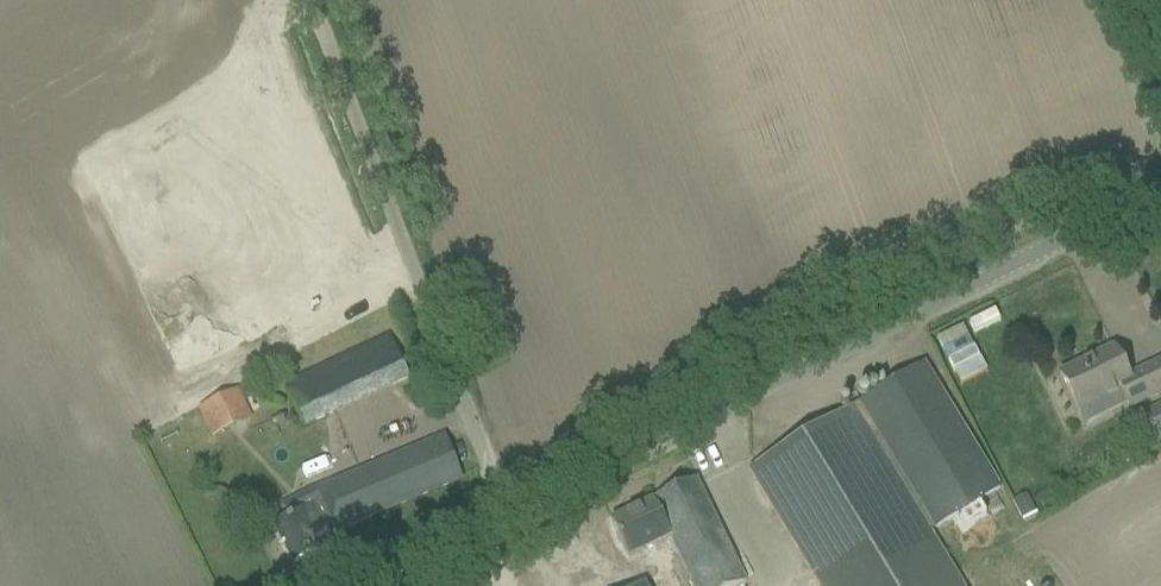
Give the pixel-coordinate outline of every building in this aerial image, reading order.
[(168,375),(369,291),(272,59),(203,88),(270,247),(279,243),(299,290),(267,303),(184,102),(136,122),(223,331),(206,339),(121,136),(77,155),(168,375)] [(285,388),(305,429),(410,379),(390,338),(285,388)] [(1061,375),(1071,396),(1080,413),(1105,401),(1112,413),(1128,405),(1131,410),(1160,395),(1160,364),(1160,363),(1129,379),(1114,349),(1061,375)] [(924,365),(854,406),(855,407),(931,532),(1000,490),(924,365)] [(239,391),(201,410),(215,438),(253,419),(239,391)] [(931,532),(855,407),(854,406),(748,470),(818,585),(963,585),(931,532)] [(1143,415),(1159,447),(1160,446),(1160,406),(1143,415)] [(303,520),(278,532),(295,565),(339,543),(334,534),(462,481),(446,443),(329,492),(315,499),(322,513),(304,522),(303,520)] [(693,585),(741,585),(745,584),(695,481),(611,522),(629,559),(671,539),(693,585)] [(1027,496),(1013,503),(1024,526),(1039,519),(1027,496)]
